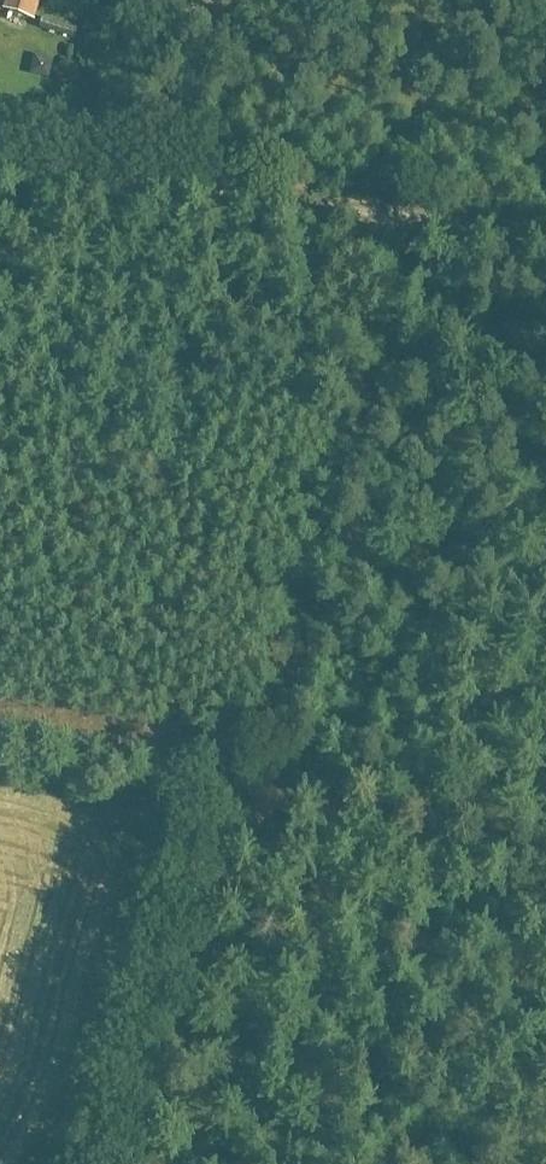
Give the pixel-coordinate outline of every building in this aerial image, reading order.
[(34,18),(40,0),(7,0),(4,8),(34,18)] [(72,39),(76,28),(44,17),(40,28),(72,39)]
